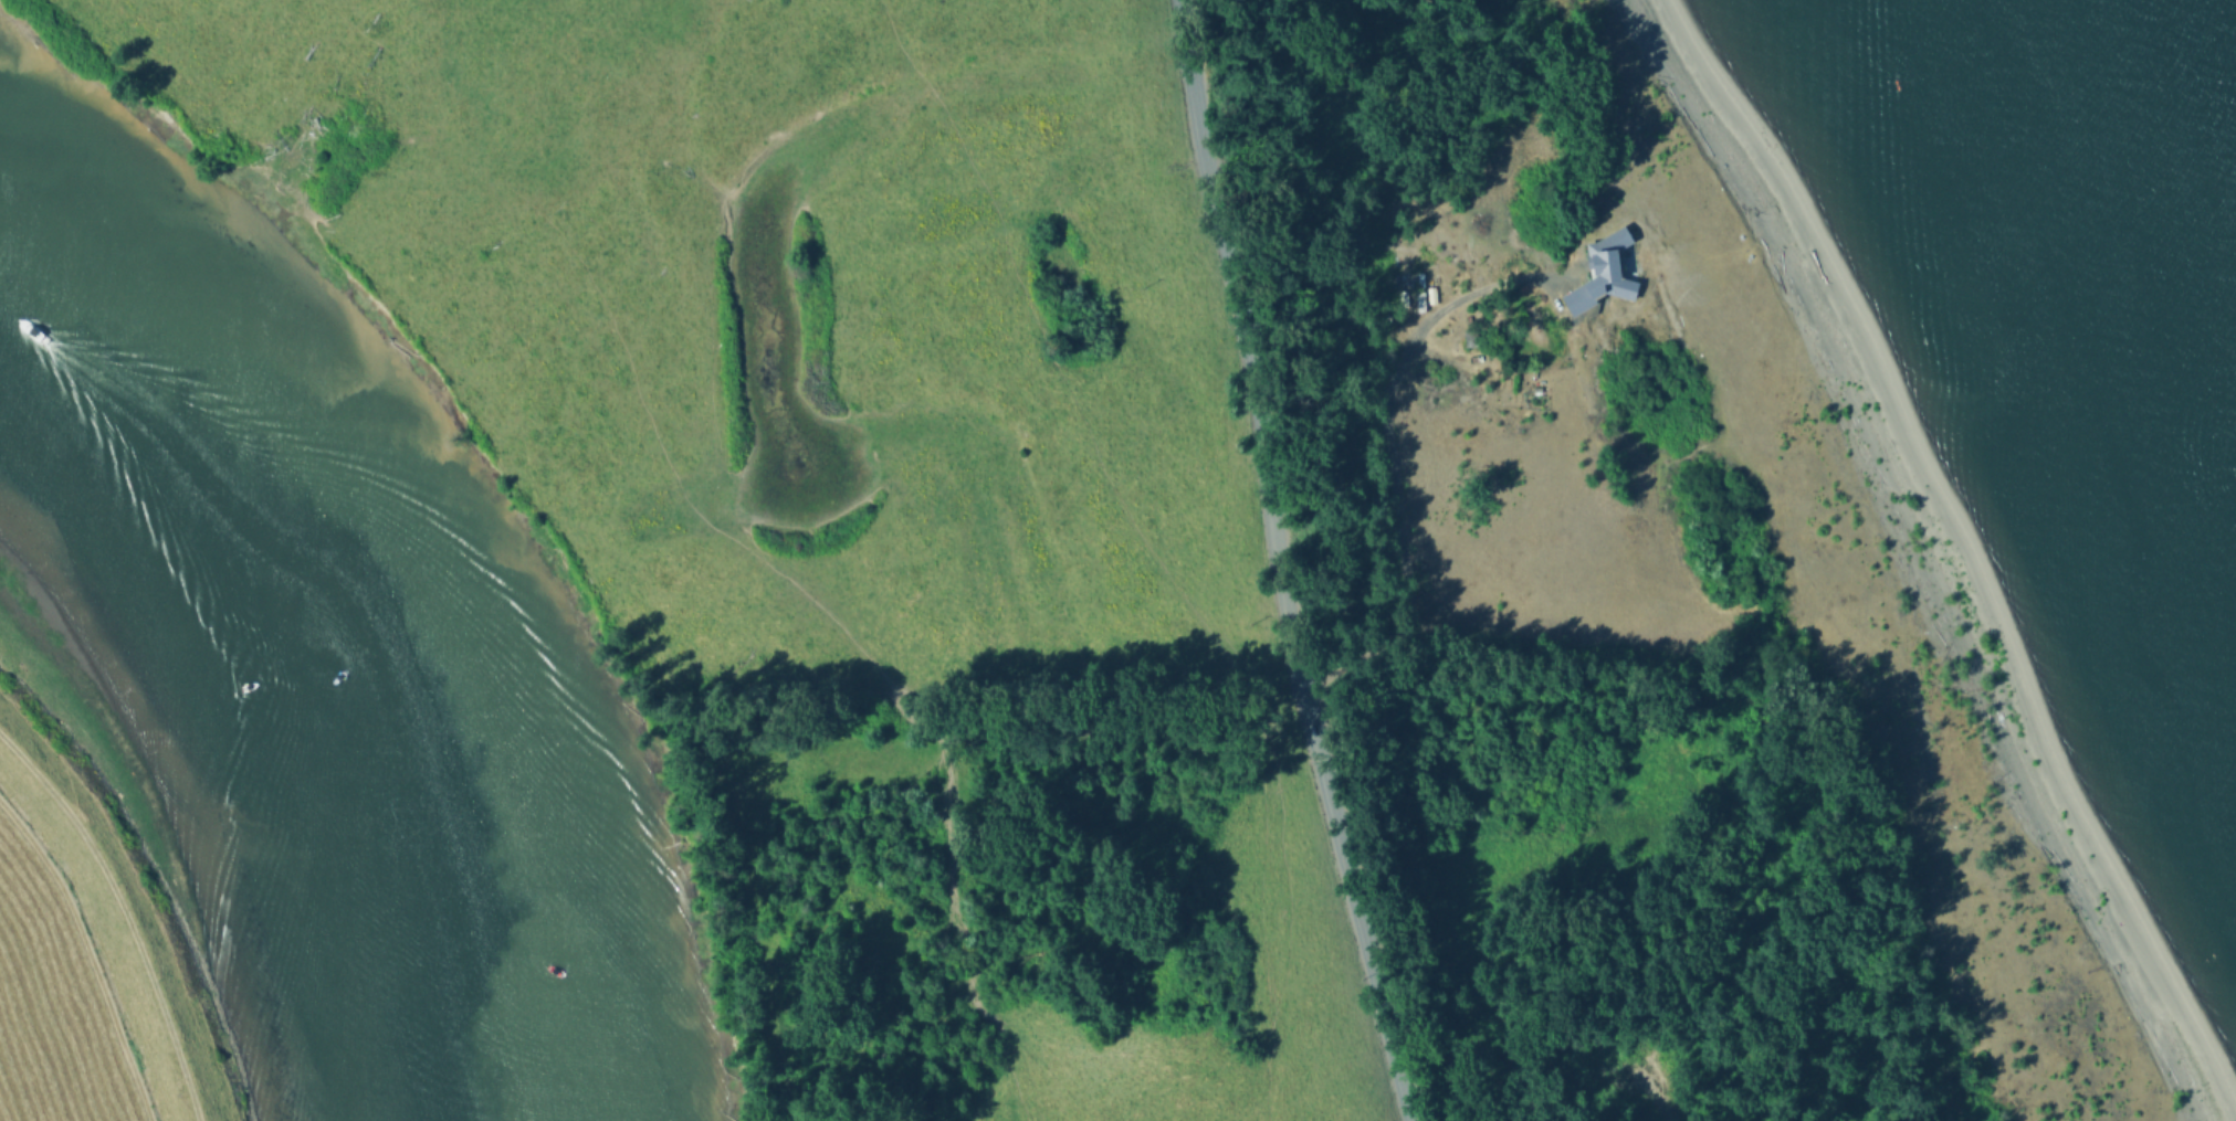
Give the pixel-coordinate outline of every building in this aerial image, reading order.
[(1629,226),(1612,239),(1593,243),(1596,279),(1566,302),(1583,324),(1608,307),(1645,314),(1652,286),(1636,282),(1631,252),(1644,243),(1629,226)]
